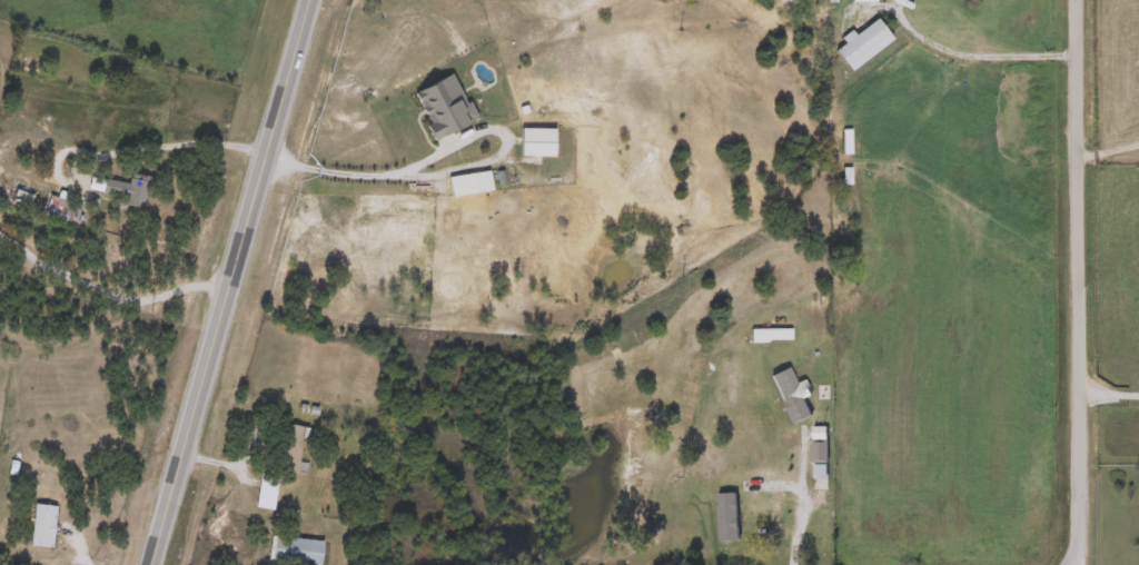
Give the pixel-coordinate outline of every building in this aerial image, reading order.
[(126,185),(127,175),(146,178),(141,209),(97,201),(100,180),(126,185)] [(788,343),(747,343),(747,330),(788,330),(788,343)] [(767,376),(785,368),(806,417),(789,425),(767,376)] [(294,474),(273,470),(278,425),(299,427),(294,474)] [(809,463),(809,440),(824,440),(824,463),(809,463)] [(48,549),(24,546),(30,505),(53,507),(48,549)] [(319,541),(317,564),(279,564),(266,564),(269,537),(319,541)]
